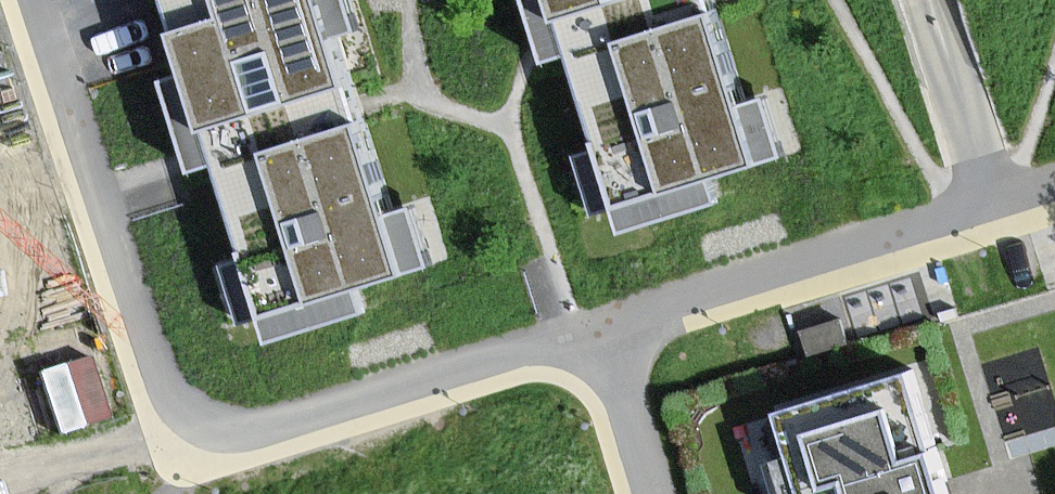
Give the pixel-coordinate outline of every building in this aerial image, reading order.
[(189,69),(170,75),(194,155),(196,159),(196,162),(197,165),(217,159),(247,259),(225,265),(241,318),(263,311),(271,337),(369,307),(362,285),(431,265),(414,207),(390,214),(358,108),(336,34),(359,26),(354,9),(352,1),(351,0),(168,0),(189,69)] [(547,46),(550,58),(570,52),(600,150),(580,156),(597,211),(612,206),(619,227),(719,197),(712,176),(782,155),(764,97),(741,104),(710,2),(709,0),(533,0),(547,46)] [(810,493),(947,493),(909,371),(784,409),(810,493)]
